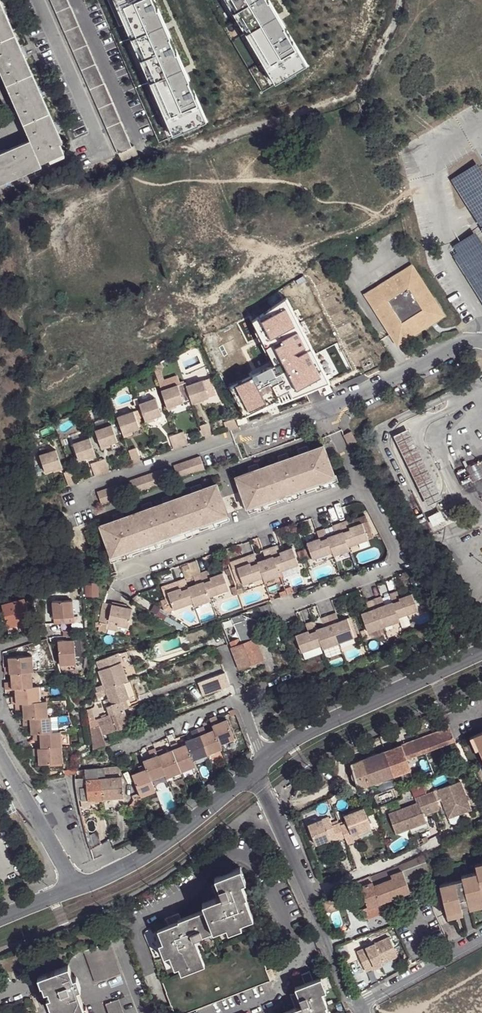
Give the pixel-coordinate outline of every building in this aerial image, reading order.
[(132,147),(132,146),(67,0),(51,0),(118,153),(132,147)] [(156,115),(162,113),(113,0),(106,0),(156,115)] [(152,0),(113,0),(162,113),(156,115),(164,133),(203,117),(152,0)] [(256,65),(261,62),(224,0),(217,0),(256,65)] [(266,0),(224,0),(261,62),(256,65),(267,83),(303,61),(266,0)] [(30,140),(0,153),(0,184),(41,166),(40,163),(64,152),(0,4),(0,68),(30,140)] [(306,67),(303,61),(267,83),(270,89),(306,67)] [(203,117),(164,133),(167,140),(206,123),(203,117)] [(452,180),(478,221),(481,227),(481,170),(478,164),(452,180)] [(449,250),(477,293),(481,302),(481,243),(475,233),(449,250)] [(412,268),(365,296),(396,345),(436,320),(439,310),(412,268)] [(274,367),(231,387),(244,417),(328,385),(327,380),(352,370),(337,342),(311,355),(287,297),(251,324),(274,367)] [(203,379),(186,384),(191,401),(200,398),(208,395),(203,379)] [(178,383),(161,389),(166,405),(175,402),(183,400),(178,383)] [(155,396),(139,402),(144,418),(153,415),(161,413),(155,396)] [(134,409),(116,415),(122,431),(131,428),(139,425),(134,409)] [(111,422),(95,428),(100,444),(109,441),(117,439),(111,422)] [(233,422),(224,424),(227,433),(237,430),(233,422)] [(207,425),(200,427),(205,440),(212,438),(207,425)] [(408,430),(394,437),(414,481),(428,507),(442,500),(418,450),(408,430)] [(183,432),(176,435),(181,448),(188,446),(183,432)] [(176,435),(169,437),(173,451),(181,448),(176,435)] [(354,435),(346,439),(350,449),(358,445),(354,435)] [(95,452),(89,436),(73,441),(78,458),(86,455),(95,452)] [(56,448),(38,453),(44,470),(52,467),(61,464),(56,448)] [(136,448),(128,451),(133,464),(140,462),(136,448)] [(296,461),(305,488),(335,478),(324,448),(309,453),(301,456),(301,459),(296,461)] [(301,456),(309,453),(308,450),(307,448),(299,451),(301,456)] [(200,458),(193,460),(197,471),(204,469),(200,458)] [(102,474),(109,472),(105,459),(98,461),(102,474)] [(193,460),(187,462),(191,474),(197,471),(193,460)] [(266,471),(275,499),(305,488),(296,461),(289,463),(288,460),(279,463),(265,468),(266,471)] [(466,469),(473,483),(481,478),(481,460),(466,469)] [(98,461),(91,463),(95,477),(102,474),(98,461)] [(187,462),(180,464),(184,476),(191,474),(187,462)] [(180,464),(173,467),(177,478),(184,476),(180,464)] [(71,470),(63,472),(68,486),(75,483),(71,470)] [(162,470),(155,473),(159,484),(165,482),(162,470)] [(250,474),(235,479),(246,510),(275,499),(266,471),(260,474),(259,471),(250,474)] [(155,473),(148,475),(152,487),(159,484),(155,473)] [(148,475),(142,477),(146,489),(152,487),(148,475)] [(142,477),(135,479),(139,491),(146,489),(142,477)] [(275,499),(246,510),(248,515),(337,483),(335,478),(305,488),(275,499)] [(135,479),(128,482),(132,493),(139,491),(135,479)] [(117,485),(110,488),(114,499),(121,497),(117,485)] [(187,499),(197,526),(227,517),(216,486),(201,491),(192,494),(193,497),(187,499)] [(110,488),(104,490),(107,502),(114,499),(110,488)] [(104,490),(97,492),(101,504),(107,502),(104,490)] [(158,510),(167,537),(197,526),(187,499),(186,496),(171,502),(163,505),(164,507),(158,510)] [(142,511),(127,517),(128,520),(137,547),(167,537),(158,510),(152,512),(150,509),(142,511)] [(107,558),(109,564),(228,521),(227,517),(197,526),(167,537),(137,547),(107,558)] [(364,517),(347,523),(349,529),(354,528),(362,525),(367,523),(364,517)] [(112,522),(96,528),(107,558),(137,547),(128,520),(122,522),(121,519),(112,522)] [(339,526),(347,549),(368,542),(362,525),(354,528),(352,531),(350,532),(349,529),(347,523),(339,526)] [(367,523),(362,525),(368,542),(373,540),(367,523)] [(326,539),(331,555),(332,558),(348,553),(347,549),(339,526),(332,528),(335,536),(326,539)] [(326,539),(323,531),(316,533),(319,540),(319,543),(317,544),(314,542),(306,545),(312,561),(331,555),(326,539)] [(279,555),(277,547),(269,550),(278,574),(281,572),(291,569),(297,566),(292,550),(284,553),(283,556),(280,557),(279,555)] [(256,564),(261,579),(263,583),(279,577),(278,574),(269,550),(261,552),(265,562),(256,564)] [(256,564),(253,555),(246,558),(249,565),(250,567),(247,568),(245,566),(236,569),(242,586),(261,579),(256,564)] [(291,569),(281,572),(283,580),(294,576),(291,569)] [(200,574),(208,598),(229,591),(223,575),(214,578),(213,581),(211,582),(210,579),(207,571),(200,574)] [(187,588),(192,604),(194,608),(210,602),(208,598),(200,574),(193,577),(196,586),(187,588)] [(187,588),(184,580),(177,582),(179,590),(180,592),(178,593),(175,592),(167,594),(168,599),(173,611),(192,604),(187,588)] [(291,589),(284,591),(286,597),(293,595),(291,589)] [(388,597),(390,606),(396,621),(416,614),(411,598),(402,600),(401,603),(399,604),(398,601),(396,594),(388,597)] [(168,599),(160,602),(164,611),(170,615),(171,611),(173,611),(168,599)] [(29,619),(24,600),(2,605),(7,625),(29,619)] [(372,602),(382,629),(397,624),(396,621),(390,606),(383,608),(380,600),(372,602)] [(55,625),(62,624),(61,624),(61,618),(75,617),(74,601),(53,603),(55,625)] [(382,629),(372,602),(365,604),(368,613),(360,616),(366,634),(382,629)] [(111,607),(104,606),(100,625),(108,627),(111,607)] [(108,627),(107,632),(117,633),(118,628),(128,630),(132,611),(111,607),(108,627)] [(337,623),(334,615),(327,617),(336,644),(352,639),(345,620),(337,623)] [(264,662),(257,643),(255,643),(254,639),(255,623),(240,616),(230,620),(238,642),(230,644),(240,670),(264,662)] [(314,631),(319,646),(321,650),(336,644),(327,617),(320,620),(323,628),(314,631)] [(301,634),(294,636),(299,653),(319,646),(314,631),(311,622),(304,625),(306,632),(307,635),(304,636),(301,634)] [(58,641),(60,665),(76,664),(74,636),(67,636),(67,641),(58,641)] [(120,663),(129,660),(126,652),(98,663),(101,671),(120,663)] [(10,674),(30,672),(32,672),(31,656),(8,657),(8,666),(4,666),(4,674),(10,674)] [(127,682),(120,663),(101,671),(97,672),(103,687),(104,690),(122,684),(127,682)] [(14,688),(32,687),(30,672),(10,674),(11,681),(4,682),(5,689),(14,688)] [(108,700),(110,706),(121,702),(125,700),(128,699),(122,684),(104,690),(106,696),(108,700)] [(18,703),(39,701),(38,687),(32,687),(14,688),(15,696),(11,696),(12,704),(18,703)] [(104,690),(96,693),(98,700),(104,697),(106,696),(104,690)] [(23,718),(46,717),(45,701),(39,701),(18,703),(18,710),(22,710),(23,718)] [(124,710),(121,702),(110,706),(107,707),(105,707),(107,710),(109,717),(122,711),(124,710)] [(86,711),(89,724),(95,721),(92,710),(86,711)] [(129,726),(122,711),(109,717),(105,719),(113,734),(129,726)] [(211,729),(217,744),(232,738),(225,719),(217,722),(214,716),(207,718),(211,729)] [(31,733),(50,732),(49,717),(46,717),(23,718),(22,719),(23,726),(29,725),(30,733),(31,733)] [(101,721),(97,722),(105,738),(113,734),(105,719),(101,721)] [(195,728),(205,754),(219,748),(217,744),(211,729),(204,732),(201,726),(195,728)] [(184,743),(190,759),(205,754),(195,728),(189,731),(191,738),(183,741),(184,743)] [(449,728),(400,746),(404,756),(453,738),(449,728)] [(39,747),(60,746),(59,731),(56,731),(50,732),(31,733),(32,740),(38,740),(39,747)] [(468,738),(474,751),(478,749),(481,759),(481,732),(468,738)] [(99,733),(90,734),(92,746),(100,745),(99,733)] [(170,749),(179,772),(193,766),(190,759),(184,743),(176,746),(175,743),(169,745),(170,749)] [(38,764),(61,762),(60,746),(39,747),(32,748),(32,756),(37,755),(38,764)] [(367,785),(408,770),(404,756),(400,746),(361,760),(365,772),(363,773),(367,785)] [(142,764),(148,780),(163,774),(154,751),(153,748),(147,750),(149,757),(141,760),(142,764)] [(154,751),(163,774),(164,777),(179,772),(170,749),(162,752),(160,748),(154,751)] [(365,772),(361,760),(350,764),(357,788),(367,785),(363,773),(365,772)] [(130,774),(138,796),(140,795),(153,791),(152,787),(148,780),(142,764),(136,766),(138,771),(130,774)] [(85,770),(84,770),(85,780),(78,781),(80,801),(103,799),(123,797),(120,767),(118,767),(85,770)] [(163,774),(148,780),(152,787),(166,782),(164,777),(163,774)] [(459,785),(436,793),(437,795),(439,802),(445,822),(448,821),(459,817),(469,814),(459,785)] [(432,797),(431,794),(424,797),(430,815),(438,813),(435,803),(432,797)] [(130,805),(131,809),(144,804),(140,795),(138,796),(134,797),(133,802),(130,805)] [(424,797),(417,799),(419,805),(423,817),(430,815),(424,797)] [(103,799),(80,801),(81,808),(89,808),(89,805),(103,803),(103,799)] [(416,805),(385,816),(391,836),(423,825),(421,818),(416,805)] [(337,825),(341,838),(342,842),(350,839),(348,835),(354,832),(367,828),(360,809),(340,815),(343,823),(337,825)] [(325,817),(303,825),(310,844),(320,841),(331,837),(332,841),(341,838),(337,825),(336,823),(328,826),(325,817)] [(459,817),(448,821),(449,824),(454,826),(461,824),(459,817)] [(86,840),(89,847),(98,843),(94,833),(89,836),(88,833),(85,835),(86,840)] [(445,915),(460,911),(459,908),(481,902),(481,899),(479,894),(481,893),(481,863),(472,866),(474,873),(459,877),(460,881),(437,887),(445,915)] [(238,870),(242,881),(246,879),(242,868),(238,870)] [(182,973),(206,964),(196,941),(214,933),(213,930),(227,924),(228,927),(242,922),(253,918),(245,897),(248,895),(242,881),(238,870),(215,878),(218,884),(222,896),(218,898),(203,904),(205,910),(182,919),(178,920),(178,922),(169,925),(157,930),(162,943),(168,957),(170,956),(174,955),(179,968),(182,973)] [(371,886),(378,903),(408,891),(400,870),(388,875),(390,879),(371,886)] [(377,903),(378,903),(371,886),(368,879),(357,884),(365,907),(360,909),(364,919),(380,913),(377,903)] [(222,896),(218,884),(213,886),(218,898),(222,896)] [(337,896),(331,898),(334,904),(340,902),(337,896)] [(378,903),(377,903),(380,913),(387,911),(378,903)] [(178,920),(182,919),(180,913),(167,919),(169,925),(178,922),(178,920)] [(242,922),(228,927),(230,931),(243,925),(242,922)] [(213,930),(214,933),(228,927),(227,924),(213,930)] [(388,937),(356,952),(365,972),(373,968),(380,964),(397,956),(388,937)] [(95,979),(120,969),(110,942),(85,952),(95,979)] [(168,957),(162,943),(160,944),(166,958),(168,957)] [(270,980),(255,943),(206,964),(182,973),(163,981),(172,1005),(173,1009),(175,1012),(187,1012),(270,980)] [(174,955),(170,956),(176,970),(179,968),(174,955)] [(50,995),(79,984),(77,977),(73,978),(69,966),(38,977),(41,985),(42,984),(46,983),(48,989),(50,995)] [(120,969),(95,979),(96,982),(121,973),(120,969)] [(300,984),(309,981),(306,973),(297,976),(300,984)] [(316,979),(321,992),(325,991),(320,977),(316,979)] [(325,1006),(327,1006),(321,992),(316,979),(309,981),(300,984),(294,987),(297,993),(291,996),(295,1009),(284,1012),(328,1012),(325,1006)] [(50,995),(51,996),(56,1010),(57,1012),(68,1012),(84,1007),(78,989),(81,988),(79,984),(50,995)] [(56,1010),(51,996),(47,998),(52,1012),(56,1010)] [(119,1000),(106,1005),(109,1012),(124,1012),(119,1000)]
